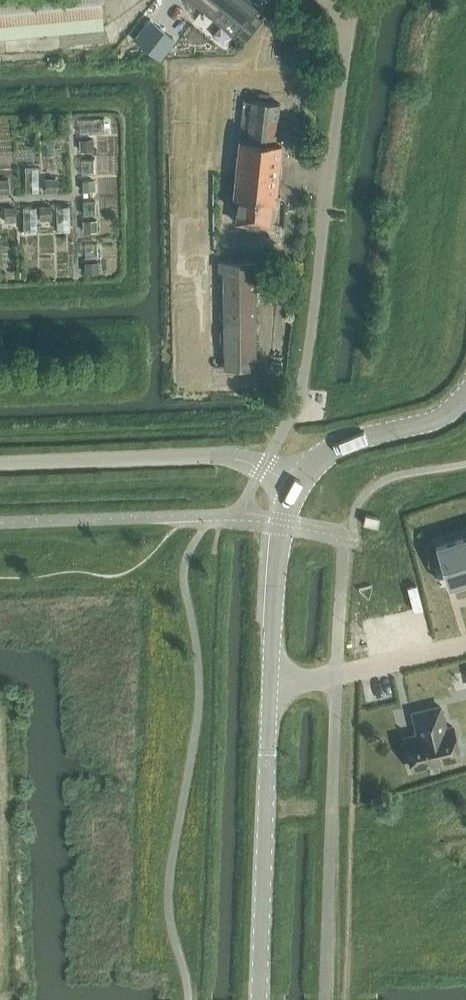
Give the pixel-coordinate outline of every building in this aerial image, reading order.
[(102,26),(100,0),(0,0),(0,36),(102,26)] [(234,36),(237,33),(246,40),(262,21),(253,13),(258,7),(250,0),(191,0),(234,36)] [(150,19),(135,38),(161,59),(176,39),(150,19)] [(240,140),(234,202),(239,202),(237,222),(271,226),(273,201),(276,201),(282,144),(276,144),(280,104),(250,101),(247,141),(240,140)] [(81,140),(81,150),(93,149),(93,140),(81,140)] [(56,179),(46,180),(46,192),(56,191),(56,179)] [(82,181),(83,191),(95,190),(94,180),(82,181)] [(0,181),(0,193),(8,193),(8,181),(0,181)] [(50,207),(40,207),(41,219),(51,219),(50,207)] [(15,208),(5,209),(5,221),(15,220),(15,208)] [(84,222),(85,232),(97,231),(96,221),(84,222)] [(86,263),(86,273),(98,272),(98,262),(86,263)] [(225,270),(226,368),(256,368),(255,262),(219,262),(219,270),(225,270)] [(365,515),(363,524),(378,527),(380,518),(365,515)] [(439,543),(452,585),(465,581),(465,534),(439,543)] [(413,713),(417,727),(420,727),(421,733),(406,737),(413,768),(460,757),(453,726),(445,728),(441,706),(413,713)]
